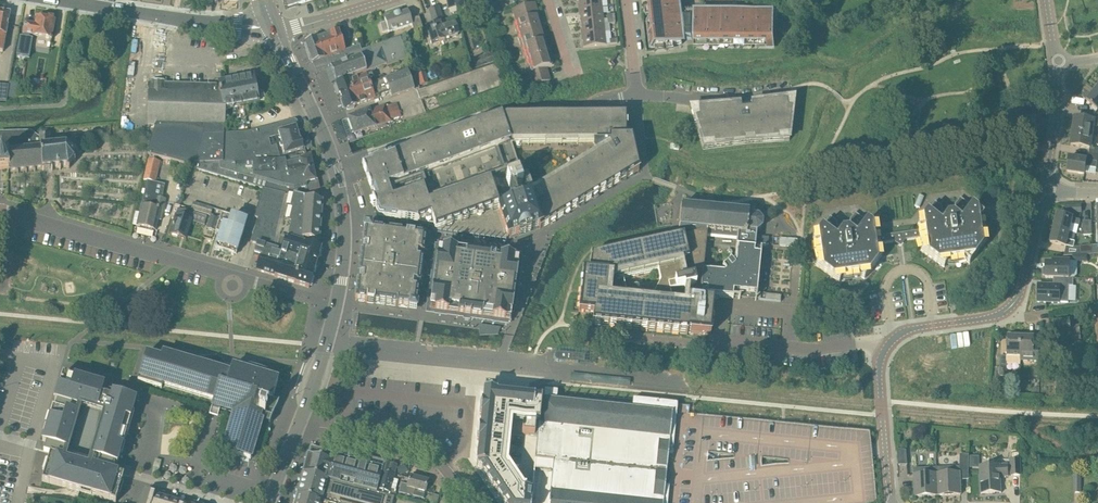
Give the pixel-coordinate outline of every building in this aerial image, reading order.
[(456,7),(458,12),(472,8),(469,0),(446,0),(449,9),(456,7)] [(580,10),(602,7),(601,1),(601,0),(579,0),(580,10)] [(651,10),(679,7),(678,0),(649,0),(651,10)] [(484,5),(488,18),(501,13),(497,1),(484,5)] [(535,3),(512,10),(512,12),(514,16),(515,22),(513,23),(514,24),(521,47),(523,55),(525,60),(526,62),(533,87),(550,81),(546,69),(554,66),(552,59),(550,60),(546,48),(548,48),(544,34),(542,35),(538,23),(541,22),(535,3)] [(431,9),(435,21),(443,19),(439,6),(431,9)] [(602,7),(580,10),(582,23),(604,20),(602,7)] [(651,10),(652,24),(680,21),(679,7),(651,10)] [(3,52),(7,36),(11,13),(0,11),(0,52),(3,52)] [(389,33),(412,25),(414,33),(423,30),(419,17),(411,20),(408,11),(400,13),(394,15),(384,18),(386,23),(381,24),(383,33),(389,31),(389,33)] [(709,43),(708,15),(694,15),(694,22),(693,22),(692,22),(692,33),(692,43),(709,43)] [(709,43),(725,43),(725,15),(708,15),(709,43)] [(725,43),(741,43),(741,15),(725,15),(725,43)] [(741,43),(758,43),(757,15),(741,15),(741,43)] [(758,43),(774,43),(774,15),(757,15),(758,43)] [(21,37),(18,56),(30,58),(32,47),(51,50),(52,40),(53,40),(56,22),(54,21),(54,19),(49,18),(48,20),(43,19),(42,18),(39,17),(38,18),(37,18),(36,26),(26,24),(24,35),(23,37),(21,37)] [(582,23),(583,35),(605,32),(604,20),(582,23)] [(652,24),(655,47),(668,46),(666,31),(672,30),(672,27),(677,27),(677,24),(681,23),(680,21),(652,24)] [(668,46),(683,44),(681,23),(677,24),(677,27),(672,27),(672,30),(666,31),(668,46)] [(441,24),(427,28),(431,45),(445,41),(445,40),(459,36),(456,25),(442,29),(441,24)] [(307,46),(305,48),(307,52),(316,50),(316,51),(320,51),(321,52),(328,50),(328,48),(338,45),(338,43),(342,41),(338,31),(311,41),(305,43),(307,46)] [(605,32),(583,35),(585,47),(607,45),(606,39),(605,32)] [(331,69),(330,72),(333,74),(334,76),(332,79),(335,81),(336,82),(367,72),(385,65),(386,68),(408,60),(400,38),(369,48),(371,54),(361,57),(331,68),(331,69)] [(313,63),(312,64),(315,70),(327,66),(331,68),(361,57),(371,54),(369,48),(362,51),(360,46),(346,51),(323,60),(313,63)] [(312,60),(313,63),(323,60),(321,52),(320,51),(316,51),(316,50),(307,52),(309,59),(312,60)] [(494,53),(471,61),(474,69),(497,61),(494,53)] [(339,94),(342,101),(341,102),(343,108),(344,108),(345,110),(357,106),(357,105),(366,102),(367,105),(372,103),(371,100),(374,99),(374,98),(380,96),(379,96),(390,92),(392,98),(414,90),(408,72),(375,84),(372,75),(366,77),(366,76),(348,82),(348,81),(336,85),(337,87),(336,87),(338,94),(339,94)] [(420,85),(428,83),(425,73),(417,75),(420,85)] [(153,133),(148,154),(195,166),(196,163),(204,133),(224,132),(224,127),(225,127),(225,111),(259,103),(257,94),(253,77),(225,83),(220,84),(220,85),(217,86),(163,84),(163,81),(154,81),(154,83),(150,83),(150,124),(155,125),(155,127),(153,132),(153,133)] [(9,85),(7,97),(16,98),(19,84),(10,82),(9,85)] [(7,101),(7,97),(9,85),(0,84),(0,101),(7,101)] [(1096,91),(1092,96),(1091,95),(1086,101),(1097,111),(1097,93),(1096,91)] [(693,111),(705,146),(788,138),(793,101),(751,105),(751,108),(742,109),(741,106),(693,111)] [(349,119),(342,121),(347,137),(376,127),(390,122),(390,120),(397,118),(401,117),(397,104),(386,108),(385,106),(370,111),(349,119)] [(507,117),(502,118),(539,228),(540,229),(548,225),(639,171),(634,146),(627,146),(627,139),(627,131),(626,115),(619,115),(617,115),(603,115),(600,115),(592,115),(583,115),(507,117)] [(364,165),(362,166),(363,167),(366,178),(367,178),(372,192),(374,192),(376,198),(372,199),(379,218),(383,218),(442,226),(441,232),(506,241),(507,239),(508,238),(508,239),(539,228),(502,118),(501,117),(485,122),(476,126),(462,131),(393,155),(372,162),(368,164),(364,165)] [(1095,136),(1096,127),(1097,127),(1097,117),(1094,117),(1094,121),(1075,118),(1073,133),(1095,136)] [(220,163),(238,163),(253,163),(253,162),(271,161),(276,161),(276,162),(286,161),(287,165),(311,159),(310,153),(305,155),(303,150),(305,149),(306,147),(305,143),(303,141),(302,141),(298,129),(298,128),(297,125),(298,125),(297,121),(295,120),(293,120),(276,124),(248,132),(238,132),(224,132),(204,133),(196,163),(206,163),(220,163)] [(0,155),(0,170),(8,169),(8,172),(66,167),(74,161),(73,150),(67,146),(51,147),(50,134),(48,132),(43,133),(40,134),(41,138),(31,134),(1,135),(3,146),(7,151),(7,154),(0,155)] [(1097,157),(1097,149),(1093,149),(1095,136),(1073,133),(1072,146),(1090,149),(1089,155),(1097,157)] [(1089,155),(1088,161),(1087,161),(1070,158),(1067,173),(1084,175),(1086,167),(1096,169),(1097,169),(1097,171),(1097,157),(1089,155)] [(147,181),(156,183),(161,161),(148,159),(143,180),(147,181)] [(276,161),(271,161),(272,167),(276,167),(276,175),(279,175),(280,178),(314,170),(311,159),(287,165),(286,161),(276,162),(276,161)] [(234,174),(232,180),(263,189),(265,189),(267,183),(275,185),(291,189),(298,188),(298,189),(309,187),(310,191),(318,190),(314,170),(280,178),(279,175),(276,175),(276,167),(272,167),(271,161),(253,162),(253,163),(238,163),(234,174)] [(195,166),(194,168),(232,180),(234,174),(238,163),(220,163),(206,163),(196,163),(195,166)] [(143,202),(142,206),(161,210),(158,220),(162,221),(166,199),(162,198),(165,185),(156,183),(147,181),(143,202)] [(258,219),(251,242),(257,244),(254,253),(261,256),(257,270),(294,282),(294,283),(309,288),(321,250),(319,249),(323,202),(290,195),(265,189),(263,189),(254,217),(258,219)] [(943,216),(941,206),(935,202),(922,219),(917,225),(924,230),(924,231),(925,237),(926,244),(921,250),(944,268),(949,262),(963,260),(969,265),(987,241),(980,236),(978,223),(984,216),(960,198),(955,205),(956,214),(943,216)] [(191,210),(211,216),(213,208),(193,202),(191,210)] [(1081,205),(1074,205),(1074,213),(1082,213),(1081,205)] [(137,226),(137,227),(156,231),(158,220),(161,210),(142,206),(137,226)] [(171,214),(176,216),(170,234),(187,239),(194,215),(178,210),(179,208),(174,206),(171,214)] [(681,207),(679,228),(697,230),(707,231),(707,236),(737,239),(736,248),(737,248),(736,264),(734,266),(731,261),(723,268),(726,272),(724,273),(706,272),(704,290),(702,290),(701,295),(710,296),(734,298),(734,297),(733,297),(734,292),(756,295),(756,296),(757,296),(757,294),(758,280),(761,280),(763,256),(761,256),(761,250),(756,249),(755,249),(755,244),(768,245),(769,238),(756,237),(756,236),(756,234),(756,233),(757,232),(761,229),(762,223),(758,219),(757,218),(748,217),(749,212),(747,212),(747,213),(740,213),(741,211),(740,211),(739,211),(739,212),(733,212),(733,210),(731,210),(731,212),(725,211),(725,210),(724,209),(724,211),(717,210),(717,209),(716,209),(716,210),(709,210),(709,208),(708,208),(707,209),(686,207),(681,207)] [(221,219),(217,232),(216,234),(221,235),(220,237),(218,237),(216,245),(218,250),(234,255),(237,253),(244,231),(248,221),(223,213),(221,219)] [(816,236),(812,241),(812,249),(815,251),(816,265),(839,283),(844,277),(858,275),(865,279),(882,256),(875,251),(874,244),(873,238),(874,237),(879,231),(873,227),(871,225),(863,219),(861,217),(855,213),(854,215),(850,220),(852,229),(846,230),(843,230),(838,231),(836,221),(832,218),(830,217),(826,222),(824,224),(818,232),(817,234),(816,236)] [(1057,215),(1054,229),(1070,233),(1070,232),(1077,234),(1079,227),(1080,221),(1073,219),(1057,215)] [(206,228),(217,232),(221,219),(210,216),(206,228)] [(1084,236),(1092,235),(1092,221),(1083,221),(1084,236)] [(1070,233),(1054,229),(1051,244),(1066,247),(1074,249),(1075,243),(1068,241),(1070,233)] [(359,275),(356,300),(366,302),(375,303),(396,306),(397,306),(410,308),(410,305),(416,306),(425,237),(415,236),(415,235),(406,234),(406,235),(384,232),(384,231),(384,232),(371,230),(371,232),(365,231),(360,269),(363,269),(362,276),(359,275)] [(581,293),(579,312),(594,314),(593,324),(687,334),(687,332),(694,333),(697,333),(698,333),(711,334),(714,303),(714,302),(709,301),(710,296),(701,295),(702,290),(703,272),(707,236),(707,231),(697,230),(696,233),(657,242),(591,255),(590,273),(583,272),(581,289),(581,293)] [(895,239),(904,238),(906,240),(925,237),(924,231),(924,230),(874,237),(873,238),(874,244),(893,241),(895,239)] [(780,239),(780,246),(797,247),(797,240),(780,239)] [(1092,246),(1079,246),(1080,255),(1093,254),(1092,248),(1092,246)] [(438,248),(429,310),(464,315),(464,316),(471,317),(471,316),(511,322),(519,259),(438,248)] [(1070,279),(1071,261),(1055,260),(1055,263),(1047,263),(1046,269),(1044,269),(1044,276),(1046,276),(1046,278),(1066,279),(1070,279)] [(1046,278),(1046,279),(1054,279),(1054,285),(1039,285),(1038,302),(1059,303),(1060,303),(1069,303),(1070,286),(1066,286),(1066,279),(1046,278)] [(1054,323),(1055,339),(1072,337),(1072,336),(1081,335),(1080,327),(1071,328),(1070,322),(1054,323)] [(1020,357),(1021,337),(1007,337),(1007,357),(1020,357)] [(1034,338),(1021,337),(1020,357),(1034,358),(1034,356),(1040,357),(1041,344),(1034,344),(1034,338)] [(1041,344),(1040,357),(1041,357),(1041,363),(1045,363),(1045,369),(1053,369),(1053,363),(1050,363),(1050,343),(1041,343),(1041,344)] [(579,362),(580,354),(560,352),(559,352),(558,353),(557,353),(557,354),(556,355),(556,356),(556,357),(556,358),(557,359),(558,360),(559,360),(560,360),(579,362)] [(146,353),(138,381),(143,382),(162,388),(163,384),(214,400),(212,407),(212,408),(211,410),(219,413),(220,411),(220,409),(230,412),(235,413),(223,451),(254,460),(265,423),(268,425),(269,425),(271,421),(271,420),(271,419),(272,418),(272,417),(274,414),(276,410),(277,409),(277,408),(278,407),(278,406),(279,403),(276,402),(272,401),(278,381),(276,380),(277,378),(275,377),(274,376),(273,375),(272,375),(271,374),(269,373),(268,373),(266,372),(265,371),(263,371),(261,370),(259,369),(258,369),(257,369),(256,368),(255,368),(254,368),(253,367),(252,367),(251,367),(250,367),(249,367),(247,372),(232,367),(225,365),(223,369),(223,372),(222,372),(184,361),(169,356),(162,354),(161,358),(146,353)] [(42,482),(65,488),(66,489),(81,493),(114,502),(116,502),(124,476),(111,472),(113,464),(117,465),(136,401),(109,393),(109,395),(102,393),(104,386),(64,374),(63,374),(55,402),(57,402),(55,410),(53,409),(43,442),(43,443),(47,444),(45,452),(50,454),(42,482)] [(477,465),(503,502),(522,502),(523,489),(522,489),(508,468),(507,469),(505,466),(509,434),(537,437),(538,433),(541,399),(497,394),(497,392),(485,391),(483,403),(482,403),(480,416),(482,416),(481,428),(479,428),(478,440),(479,441),(477,465)] [(560,462),(568,462),(667,472),(673,411),(541,399),(538,433),(560,435),(560,462)] [(309,453),(304,473),(360,488),(368,460),(362,458),(363,456),(334,448),(332,452),(312,447),(311,453),(309,453)] [(898,450),(899,466),(908,465),(906,451),(898,450)] [(864,458),(863,467),(873,468),(874,468),(875,468),(873,456),(872,456),(866,455),(866,459),(864,458)] [(969,455),(960,455),(960,466),(960,470),(969,470),(969,455)] [(971,466),(971,467),(979,467),(979,457),(971,457),(971,466)] [(368,460),(360,488),(394,497),(396,491),(391,490),(397,465),(394,465),(368,458),(368,460)] [(1019,461),(1011,461),(1012,478),(1020,477),(1019,461)] [(667,472),(568,462),(564,502),(664,502),(667,472)] [(981,494),(1001,493),(1000,477),(1008,477),(1008,465),(1000,466),(980,467),(981,494)] [(298,496),(312,499),(328,502),(393,502),(394,497),(360,488),(304,473),(298,495),(298,496)] [(938,496),(961,495),(960,473),(937,474),(938,496)] [(937,474),(914,475),(915,497),(938,496),(937,474)] [(410,476),(408,485),(402,483),(399,492),(423,499),(425,492),(426,493),(429,481),(410,476)] [(182,500),(172,497),(168,499),(165,493),(151,489),(144,492),(141,502),(184,502),(182,500)] [(433,494),(430,502),(437,502),(439,496),(433,494)]
